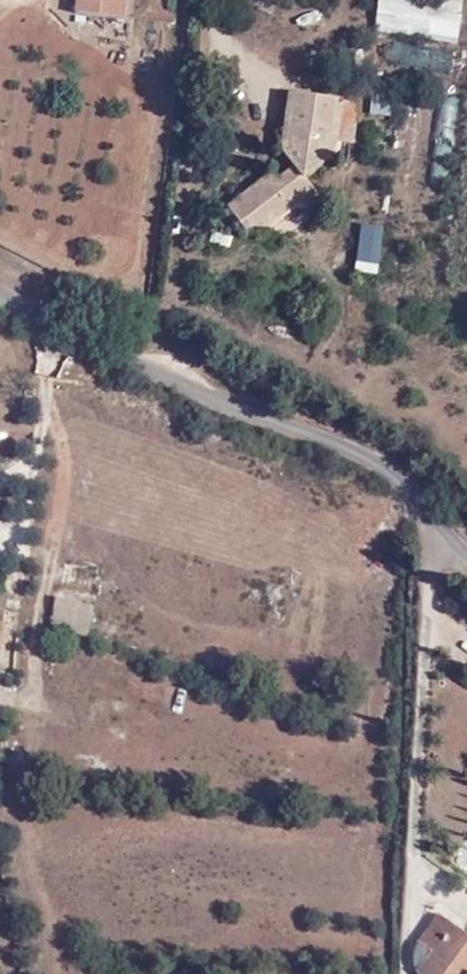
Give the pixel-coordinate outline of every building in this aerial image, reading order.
[(77,13),(124,19),(127,0),(79,0),(77,13)] [(461,35),(462,0),(376,0),(376,35),(461,35)] [(291,136),(296,95),(291,95),(285,135),(291,136)] [(330,161),(339,101),(296,95),(291,136),(296,137),(293,163),(306,180),(330,161)] [(336,162),(344,102),(339,101),(330,161),(336,162)] [(285,186),(301,173),(295,166),(279,178),(285,186)] [(271,230),(317,194),(301,173),(285,186),(279,178),(275,173),(229,208),(248,232),(264,220),(271,230)] [(84,636),(90,607),(56,599),(50,628),(84,636)] [(440,915),(421,941),(416,949),(414,957),(416,958),(416,959),(416,961),(415,962),(415,968),(418,970),(416,972),(418,973),(466,973),(466,936),(440,915)]
